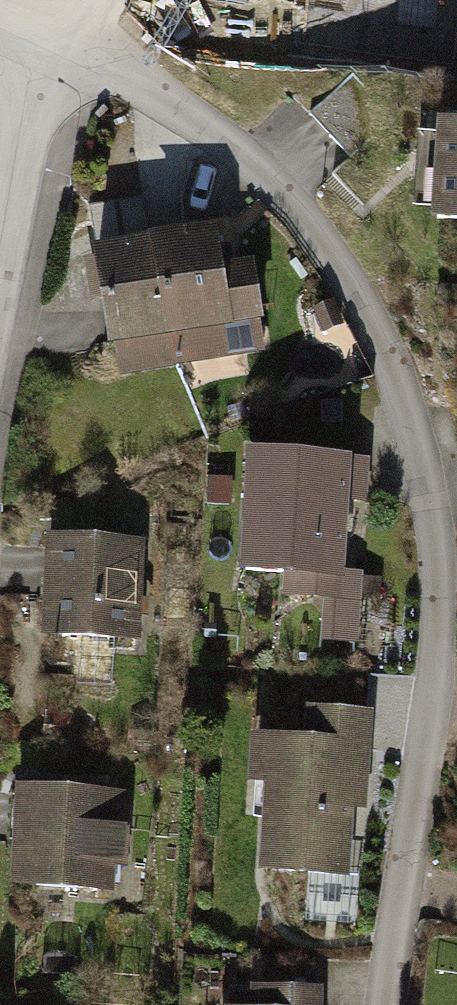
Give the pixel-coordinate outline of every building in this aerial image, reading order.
[(443,127),(430,231),(456,234),(456,128),(443,127)] [(217,232),(148,245),(170,369),(266,352),(261,324),(265,323),(254,263),(224,269),(217,232)] [(148,245),(93,254),(110,356),(115,355),(119,378),(170,369),(148,245)] [(365,473),(252,462),(240,589),(353,600),(365,473)] [(161,550),(52,544),(47,644),(156,649),(161,550)] [(303,743),(251,741),(249,790),(265,790),(261,877),(351,881),(354,814),(367,814),(371,715),(304,712),(303,743)] [(142,802),(25,793),(17,897),(134,906),(142,802)]
